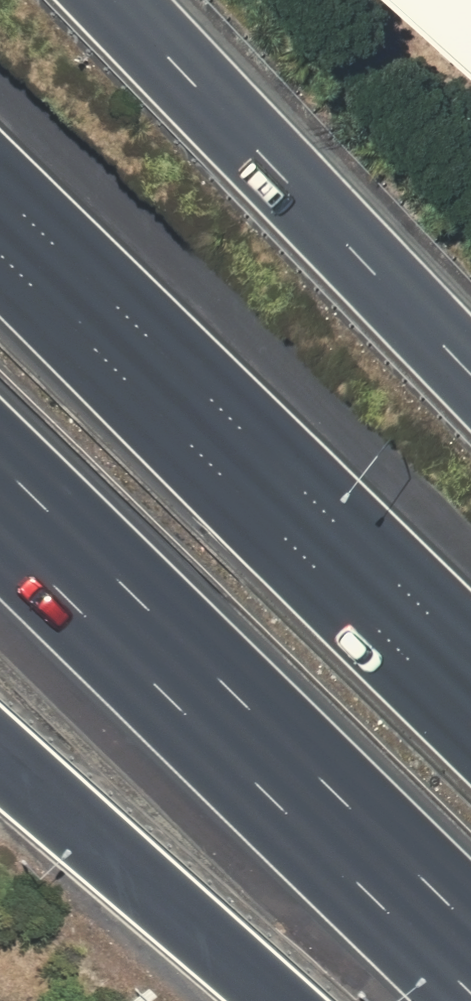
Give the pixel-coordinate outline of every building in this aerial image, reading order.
[(470,89),(470,0),(370,0),(470,89)]
